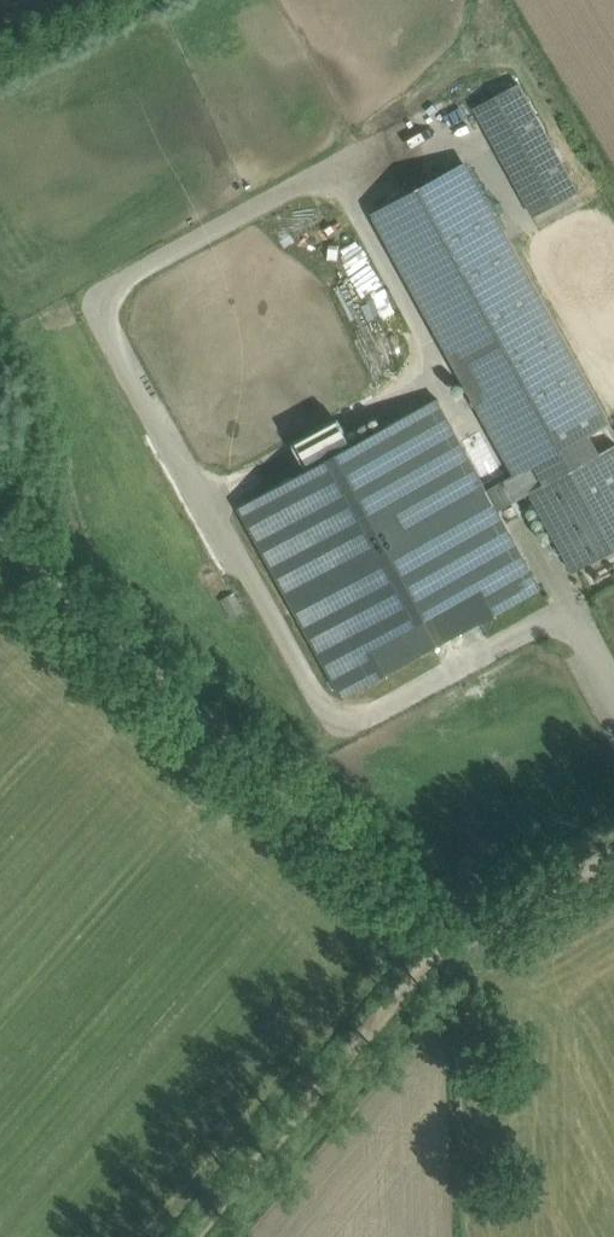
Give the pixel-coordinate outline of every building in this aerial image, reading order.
[(533,214),(578,189),(520,84),(475,108),(533,214)] [(520,473),(606,426),(463,163),(376,210),(520,473)] [(342,697),(541,588),(437,398),(239,507),(342,697)] [(530,491),(573,571),(613,548),(613,445),(530,491)] [(234,590),(221,598),(231,616),(245,608),(234,590)]
